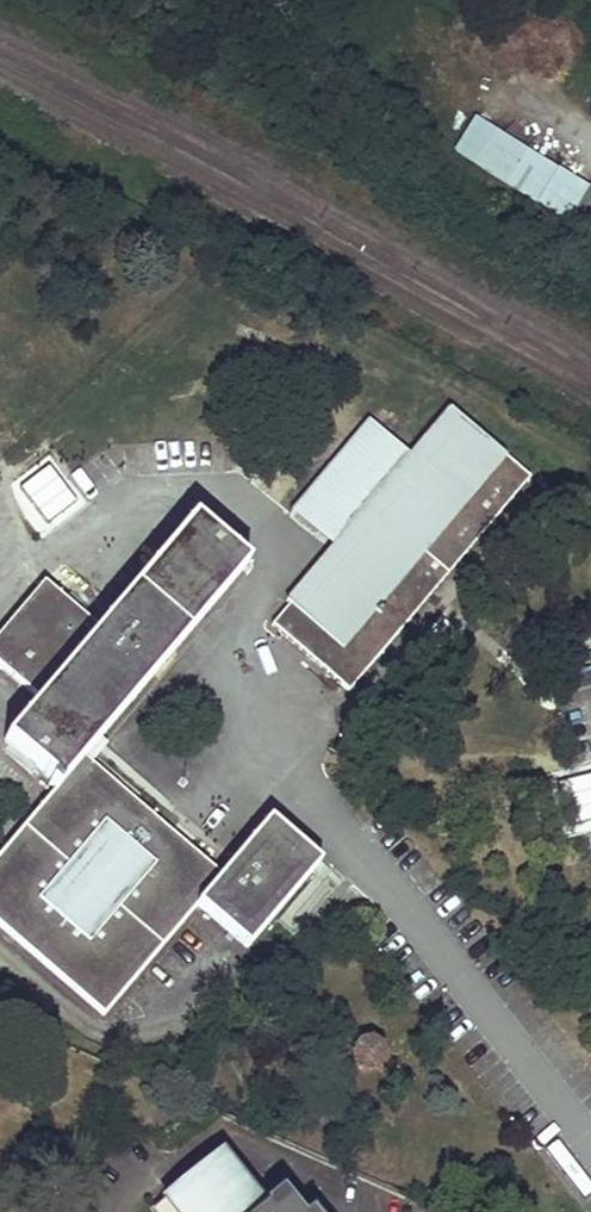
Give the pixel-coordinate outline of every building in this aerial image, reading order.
[(470,118),(450,151),(590,235),(590,190),(470,118)] [(331,547),(284,602),(287,604),(269,625),(347,691),(529,479),(447,409),(408,455),(331,547)] [(408,455),(367,421),(290,513),(331,547),(408,455)] [(191,520),(98,630),(41,582),(0,632),(0,668),(37,700),(3,742),(57,786),(0,854),(0,927),(102,1014),(196,905),(247,948),(318,863),(267,820),(249,841),(221,874),(209,887),(71,770),(83,756),(244,566),(191,520)] [(547,680),(551,697),(590,687),(590,669),(547,680)] [(221,874),(83,756),(71,770),(209,887),(221,874)] [(351,1056),(354,1065),(363,1071),(372,1068),(383,1073),(386,1067),(378,1062),(379,1058),(376,1047),(367,1042),(357,1045),(353,1050),(344,1046),(342,1050),(351,1056)] [(176,1211),(265,1211),(220,1157),(221,1155),(220,1153),(162,1199),(164,1202),(166,1200),(176,1211)] [(286,1200),(283,1202),(284,1203),(273,1211),(295,1211),(286,1200)]
